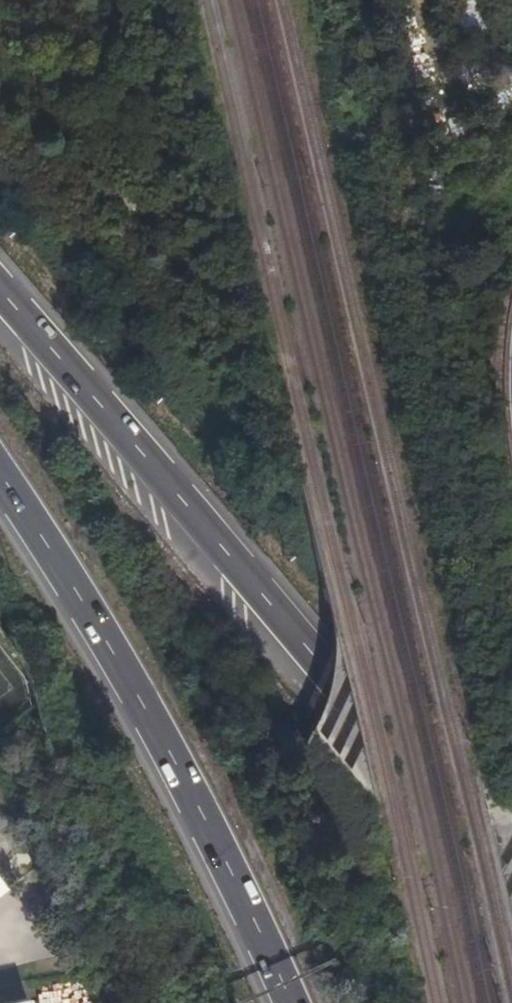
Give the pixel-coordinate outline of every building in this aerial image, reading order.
[(83,657),(82,669),(94,669),(95,657),(83,657)]
